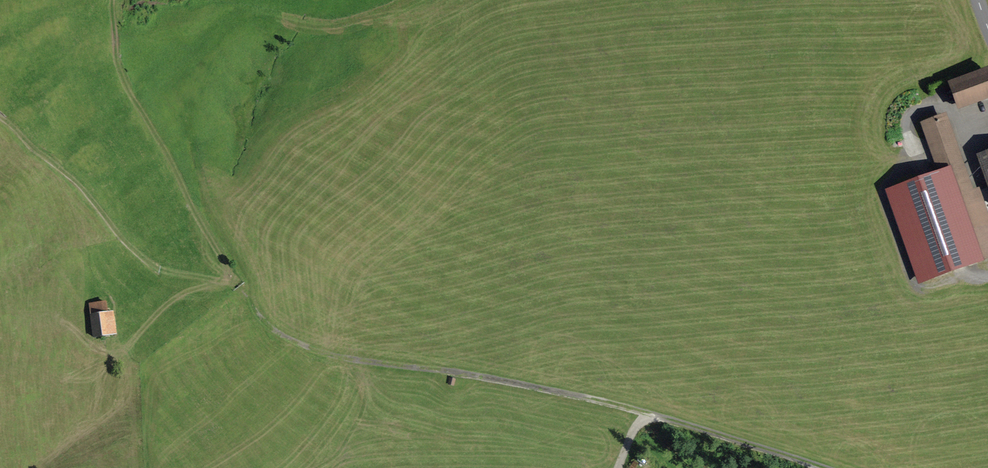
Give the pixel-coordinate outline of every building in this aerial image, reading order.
[(941,86),(952,113),(987,99),(987,87),(981,69),(941,86)] [(916,124),(937,180),(935,181),(967,266),(987,258),(987,224),(975,189),(968,191),(940,116),(916,124)] [(970,157),(987,206),(987,150),(970,157)] [(106,308),(85,311),(90,341),(111,338),(106,308)]
